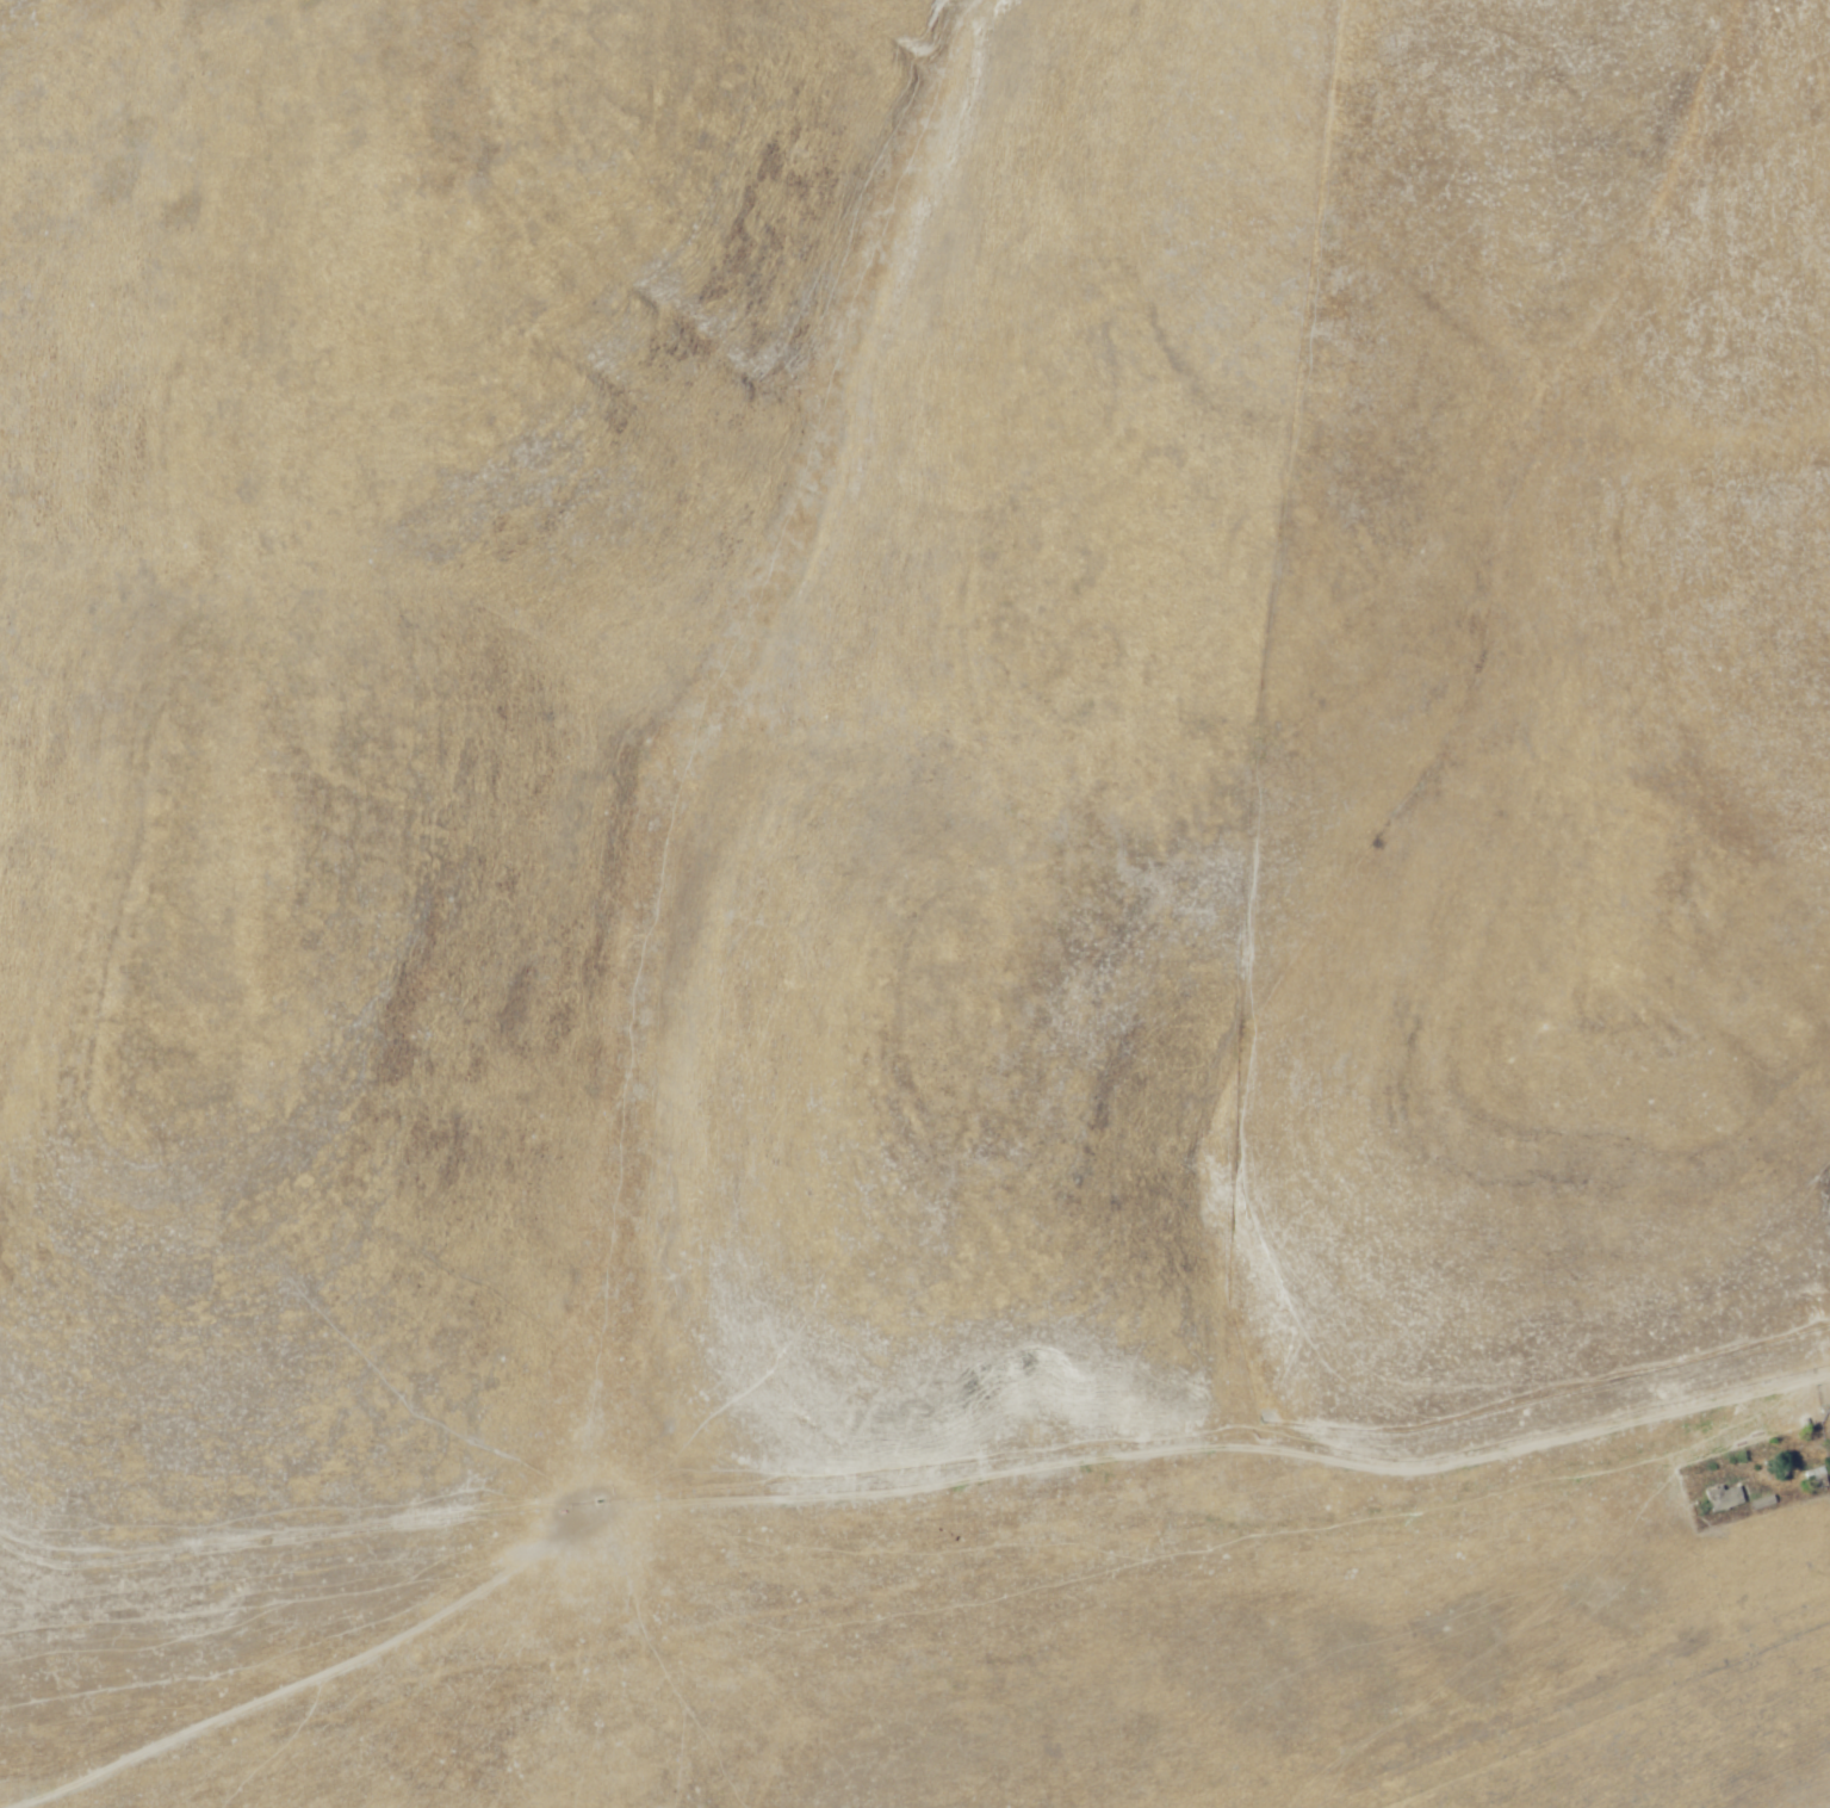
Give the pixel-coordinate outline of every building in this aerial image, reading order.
[(1694,1488),(1700,1511),(1733,1502),(1728,1484),(1711,1489),(1710,1484),(1694,1488)]
